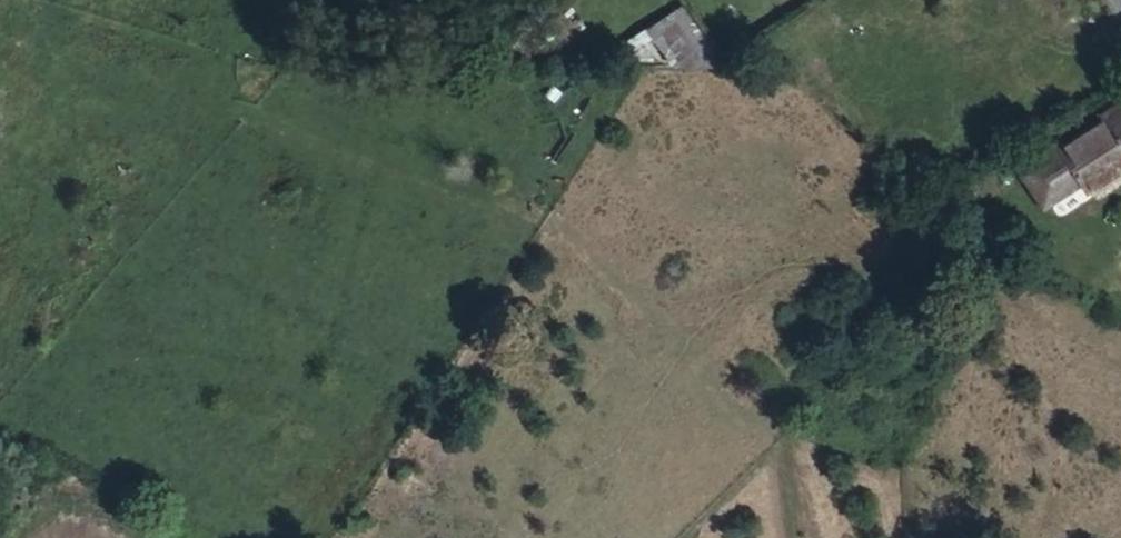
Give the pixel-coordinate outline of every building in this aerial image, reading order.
[(618,54),(641,55),(652,53),(716,54),(721,51),(684,0),(673,0),(647,18),(609,41),(618,54)] [(1117,103),(1097,112),(1101,120),(1057,140),(1081,193),(1120,175),(1120,111),(1117,103)]
